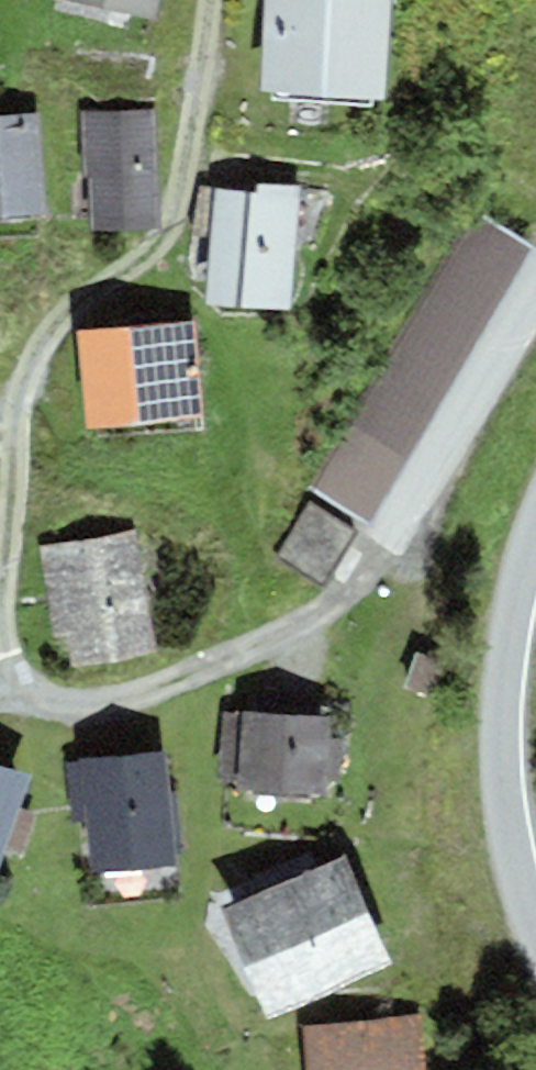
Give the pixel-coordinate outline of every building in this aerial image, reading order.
[(159,0),(68,0),(154,20),(159,0)] [(389,0),(267,0),(262,97),(384,104),(389,0)] [(158,229),(155,110),(91,112),(83,112),(85,175),(93,174),(94,230),(158,229)] [(38,114),(0,116),(0,213),(44,210),(38,114)] [(290,310),(300,184),(213,189),(205,304),(290,310)] [(367,527),(534,248),(472,211),(305,490),(367,527)] [(192,322),(78,334),(88,433),(203,421),(192,322)] [(325,586),(356,533),(308,505),(276,558),(325,586)] [(157,656),(137,529),(41,544),(61,671),(157,656)] [(426,696),(440,664),(417,655),(404,687),(426,696)] [(330,717),(225,711),(221,781),(237,782),(236,796),(309,801),(310,786),(325,787),(326,781),(328,738),(330,717)] [(328,738),(326,781),(343,782),(346,739),(328,738)] [(176,869),(164,754),(80,762),(92,877),(176,869)] [(31,779),(0,769),(0,871),(7,849),(20,810),(31,779)] [(40,817),(20,810),(7,849),(27,855),(40,817)] [(220,908),(268,1018),(391,965),(343,854),(220,908)] [(304,1026),(309,1069),(429,1069),(423,1013),(304,1026)]
